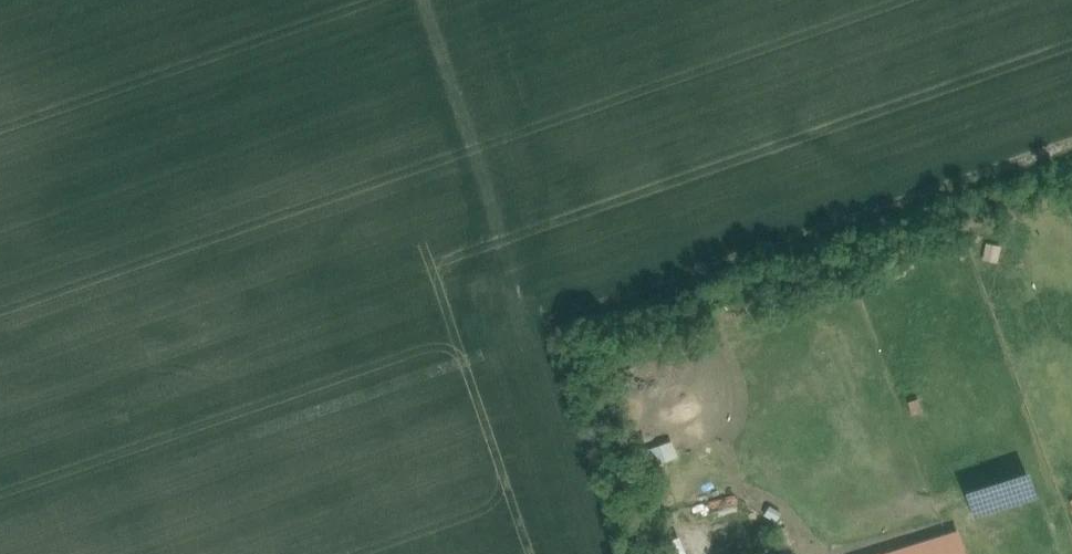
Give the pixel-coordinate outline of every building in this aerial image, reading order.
[(874,553),(965,553),(955,527),(874,553)]
